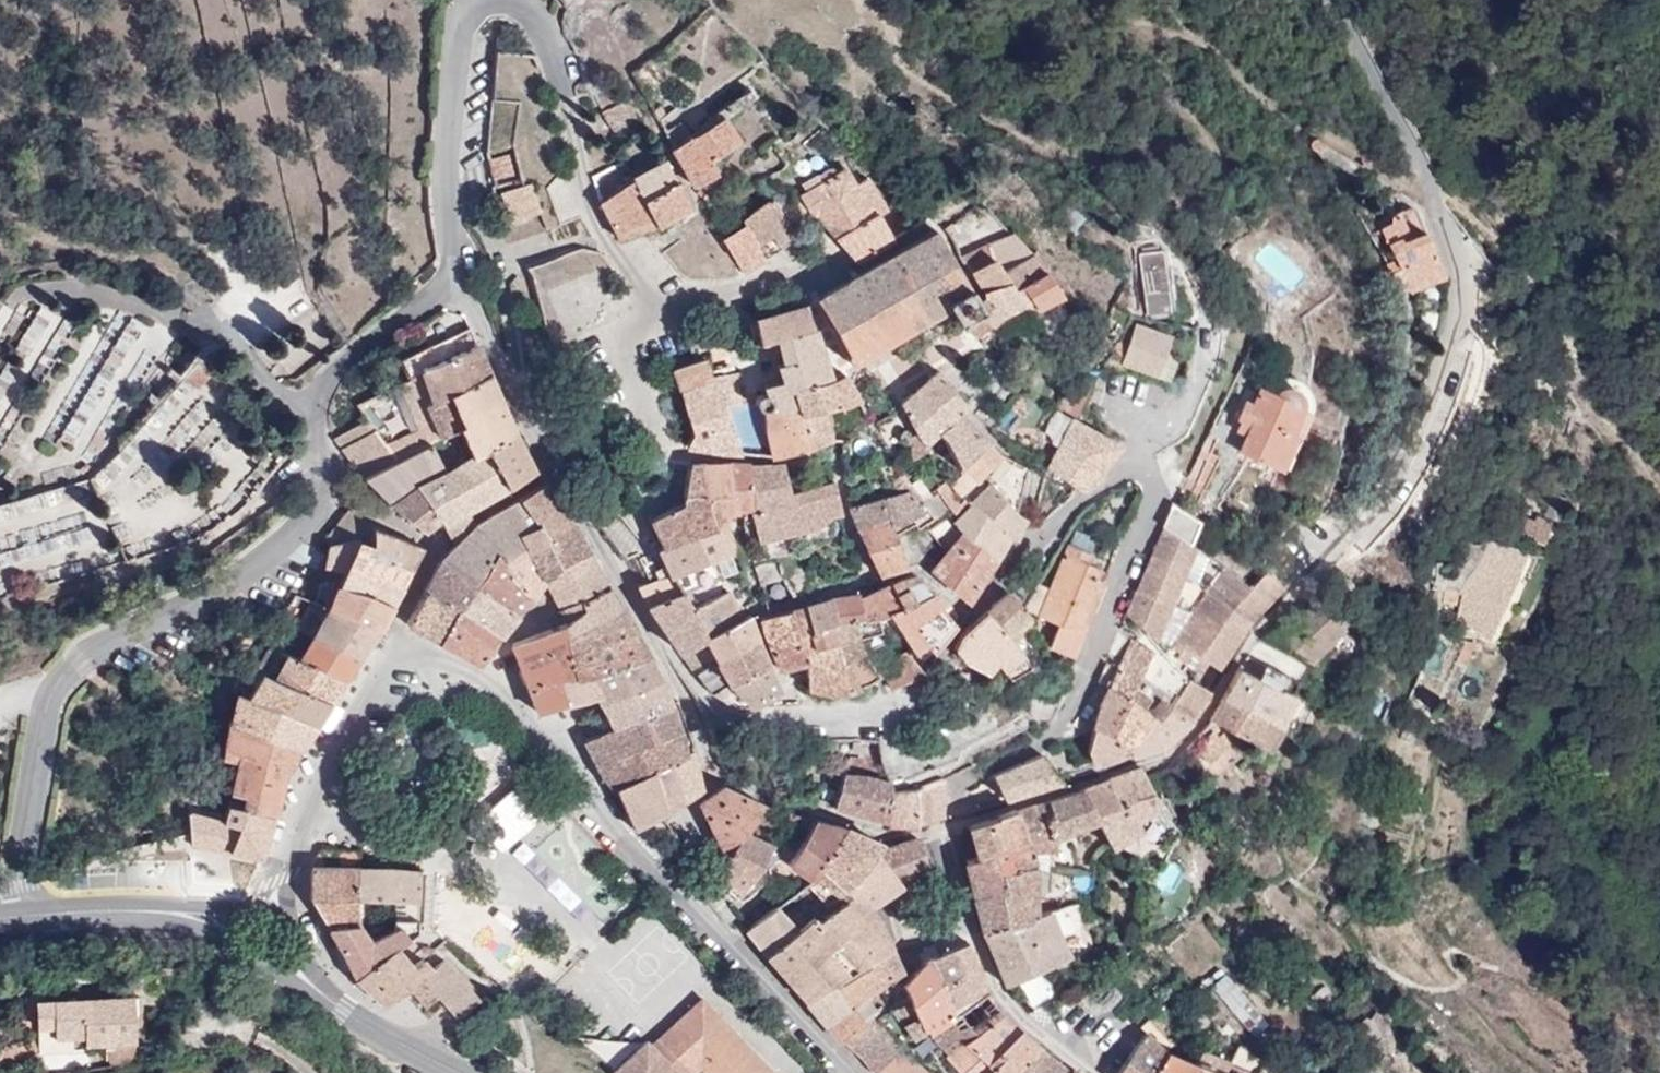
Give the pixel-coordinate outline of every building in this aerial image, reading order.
[(497,89),(527,95),(535,58),(505,52),(497,89)] [(619,143),(648,128),(642,118),(629,99),(602,111),(619,143)] [(694,134),(672,148),(693,185),(716,172),(709,157),(738,139),(722,116),(696,134),(694,134)] [(1343,184),(1361,165),(1316,137),(1311,140),(1310,145),(1343,184)] [(513,174),(509,154),(488,159),(493,179),(513,174)] [(633,177),(658,225),(686,209),(694,205),(673,174),(665,160),(633,177)] [(806,205),(785,217),(792,229),(817,214),(822,221),(856,260),(892,238),(877,213),(886,207),(867,176),(855,183),(844,166),(799,193),(806,205)] [(619,239),(658,225),(633,177),(600,201),(619,239)] [(541,211),(530,183),(502,193),(512,221),(541,211)] [(799,193),(778,206),(785,217),(806,205),(799,193)] [(785,217),(778,206),(773,197),(743,220),(745,223),(765,258),(773,253),(797,237),(792,229),(785,217)] [(1385,263),(1399,290),(1408,287),(1409,290),(1443,274),(1414,208),(1412,207),(1410,206),(1392,214),(1391,218),(1391,222),(1380,227),(1394,258),(1385,263)] [(765,258),(745,223),(722,238),(744,272),(755,265),(765,258)] [(972,291),(934,227),(857,273),(849,265),(845,269),(851,275),(819,295),(812,289),(808,293),(814,299),(852,364),(972,291)] [(1035,307),(1060,293),(1049,272),(1034,252),(1012,231),(959,257),(960,259),(974,270),(986,290),(983,297),(1000,315),(1029,297),(1035,307)] [(1146,314),(1169,311),(1160,247),(1137,250),(1146,314)] [(599,248),(532,266),(551,336),(619,317),(599,248)] [(961,320),(971,332),(983,319),(987,324),(1000,315),(983,297),(978,301),(976,298),(953,313),(958,322),(961,320)] [(16,309),(0,299),(0,335),(16,309)] [(763,409),(763,410),(796,405),(791,389),(828,379),(805,305),(756,319),(761,343),(777,338),(783,362),(777,364),(782,380),(763,384),(765,392),(758,393),(755,396),(754,402),(757,407),(760,409),(763,409)] [(1127,320),(1106,360),(1157,376),(1170,334),(1127,320)] [(491,374),(478,344),(438,363),(430,346),(402,360),(411,380),(401,385),(407,401),(430,393),(433,402),(427,404),(441,435),(459,426),(464,424),(452,393),(491,374)] [(185,378),(204,392),(219,371),(199,357),(185,378)] [(711,449),(740,452),(731,423),(729,424),(723,403),(729,400),(723,372),(711,376),(705,358),(674,369),(681,389),(692,434),(687,445),(711,449)] [(978,481),(1002,454),(983,433),(960,413),(969,405),(939,370),(901,403),(910,423),(916,432),(923,443),(937,429),(945,438),(947,441),(960,468),(963,465),(978,481)] [(840,405),(858,398),(843,372),(828,379),(791,389),(796,405),(799,413),(840,405)] [(465,441),(510,418),(491,374),(452,393),(464,424),(459,426),(465,441)] [(1055,408),(1070,416),(1086,382),(1071,374),(1055,408)] [(1237,418),(1239,419),(1250,424),(1246,433),(1238,450),(1280,467),(1295,432),(1290,429),(1299,406),(1300,400),(1300,394),(1297,391),(1290,387),(1285,386),(1280,388),(1274,395),(1258,388),(1251,403),(1244,400),(1237,418)] [(858,398),(865,412),(871,409),(863,396),(858,398)] [(765,439),(770,455),(803,448),(832,438),(831,431),(865,412),(858,398),(840,405),(799,413),(796,405),(763,410),(765,439)] [(1072,482),(1081,491),(1099,476),(1108,466),(1122,446),(1070,416),(1055,408),(1034,452),(1047,459),(1045,464),(1046,465),(1072,482)] [(887,414),(875,420),(888,446),(903,439),(890,412),(887,414)] [(351,466),(362,476),(392,460),(365,418),(331,440),(351,466)] [(488,448),(516,434),(510,418),(465,441),(471,455),(472,456),(488,448)] [(1250,424),(1239,419),(1235,428),(1246,433),(1250,424)] [(925,446),(923,443),(916,432),(906,438),(908,456),(925,446)] [(488,448),(510,488),(535,471),(516,434),(488,448)] [(362,476),(390,504),(412,488),(445,470),(430,440),(392,460),(362,476)] [(444,524),(468,511),(510,488),(488,448),(472,456),(471,455),(445,470),(412,488),(390,504),(424,531),(441,520),(444,524)] [(721,515),(731,512),(729,461),(689,464),(681,503),(650,519),(663,546),(725,523),(721,515)] [(748,507),(753,506),(752,485),(749,463),(729,461),(731,512),(748,507)] [(755,464),(749,463),(752,485),(753,506),(748,507),(759,541),(776,537),(801,531),(817,523),(830,513),(839,511),(841,511),(834,481),(789,494),(783,462),(755,464)] [(923,562),(928,565),(942,546),(930,532),(924,523),(917,527),(911,517),(925,508),(921,502),(899,471),(884,482),(885,495),(850,506),(858,531),(867,552),(877,572),(923,562)] [(947,506),(954,512),(960,505),(944,481),(935,487),(937,490),(947,506)] [(1002,529),(1015,538),(1024,517),(1017,512),(990,481),(970,501),(971,502),(1002,529)] [(546,536),(573,521),(547,482),(519,499),(546,536)] [(0,506),(0,589),(106,561),(85,484),(0,506)] [(937,490),(921,502),(925,508),(932,517),(947,506),(937,490)] [(520,535),(527,547),(546,536),(519,499),(496,511),(475,525),(455,545),(441,560),(475,585),(484,575),(494,556),(520,535)] [(968,599),(992,561),(1002,566),(1017,540),(1015,538),(1002,529),(971,502),(953,521),(950,516),(930,532),(942,546),(945,550),(931,568),(968,599)] [(1196,519),(1171,504),(1162,524),(1187,541),(1196,519)] [(350,507),(322,541),(328,545),(356,539),(358,540),(373,546),(374,528),(350,507)] [(917,527),(924,523),(932,517),(925,508),(911,517),(917,527)] [(455,545),(475,525),(471,518),(468,511),(444,524),(449,535),(455,545)] [(1554,523),(1544,520),(1539,542),(1548,544),(1554,523)] [(558,565),(589,551),(573,521),(546,536),(527,547),(545,579),(553,573),(558,565)] [(739,550),(725,523),(663,546),(658,548),(671,574),(674,573),(704,560),(708,561),(727,551),(739,550)] [(1162,524),(1125,611),(1153,636),(1192,544),(1187,541),(1162,524)] [(422,547),(374,528),(373,546),(373,556),(410,571),(422,547)] [(529,599),(545,579),(527,547),(520,535),(494,556),(529,599)] [(356,539),(328,545),(324,568),(345,571),(348,566),(358,540),(356,539)] [(373,546),(358,540),(348,566),(380,578),(401,588),(410,571),(373,556),(373,546)] [(1469,582),(1466,590),(1468,591),(1461,622),(1482,629),(1481,633),(1498,639),(1520,580),(1529,551),(1492,541),(1489,543),(1480,566),(1469,582)] [(1049,646),(1072,656),(1104,582),(1095,578),(1099,569),(1087,564),(1091,555),(1068,546),(1050,589),(1036,583),(1024,606),(1039,615),(1059,624),(1049,646)] [(560,608),(609,588),(589,551),(558,565),(553,573),(545,579),(560,608)] [(517,613),(529,599),(494,556),(484,575),(475,585),(517,613)] [(776,559),(753,565),(759,586),(781,579),(776,559)] [(475,585),(441,560),(426,589),(458,608),(475,585)] [(348,566),(345,571),(338,586),(369,594),(392,605),(401,588),(380,578),(348,566)] [(345,571),(324,568),(315,603),(329,608),(367,622),(379,628),(381,625),(390,610),(392,605),(369,594),(338,586),(345,571)] [(1251,616),(1281,581),(1263,569),(1248,586),(1224,570),(1205,592),(1173,640),(1185,648),(1178,659),(1198,674),(1206,662),(1215,668),(1251,616)] [(639,585),(648,605),(684,591),(674,573),(671,574),(649,581),(639,585)] [(902,607),(935,589),(920,577),(915,576),(897,580),(891,583),(902,607)] [(1562,586),(1553,581),(1545,598),(1554,602),(1562,586)] [(888,610),(902,607),(891,583),(859,598),(862,617),(879,616),(888,610)] [(517,613),(475,585),(458,608),(460,609),(498,635),(517,613)] [(564,623),(565,634),(621,609),(609,588),(560,608),(567,620),(564,623)] [(458,608),(426,589),(407,623),(416,628),(442,642),(460,609),(458,608)] [(924,642),(932,651),(955,623),(939,603),(944,598),(935,589),(902,607),(888,610),(879,616),(891,637),(904,657),(909,653),(924,642)] [(1447,599),(1462,600),(1463,590),(1448,589),(1447,599)] [(648,605),(696,674),(716,661),(715,658),(704,637),(726,627),(742,617),(729,590),(692,606),(684,591),(648,605)] [(1008,635),(1029,614),(1008,591),(986,610),(1008,635)] [(891,637),(879,616),(862,617),(859,598),(858,593),(831,597),(836,622),(831,623),(833,630),(837,640),(858,634),(864,652),(891,637)] [(836,622),(831,597),(805,605),(811,628),(808,629),(813,646),(837,640),(833,630),(831,623),(836,622)] [(367,622),(329,608),(325,614),(295,598),(281,621),(313,637),(322,641),(343,648),(359,656),(379,628),(367,622)] [(835,693),(858,687),(857,684),(868,681),(879,674),(864,652),(858,634),(837,640),(813,646),(808,629),(811,628),(805,605),(790,609),(796,626),(795,632),(805,658),(805,660),(807,686),(835,693)] [(460,609),(442,642),(481,663),(490,649),(498,635),(460,609)] [(600,644),(635,631),(621,609),(565,634),(567,648),(600,644)] [(796,626),(790,609),(761,617),(766,637),(778,666),(805,660),(805,658),(795,632),(796,626)] [(995,660),(1009,677),(1029,664),(1008,635),(986,610),(961,634),(956,644),(957,649),(961,655),(966,660),(986,671),(995,660)] [(738,648),(756,638),(758,636),(750,614),(742,617),(726,627),(704,637),(715,658),(738,648)] [(593,676),(649,657),(635,631),(600,644),(567,648),(565,634),(564,623),(512,643),(520,666),(538,714),(566,704),(560,679),(577,678),(593,676)] [(344,679),(359,656),(343,648),(322,641),(313,637),(299,659),(344,679)] [(746,675),(767,663),(756,638),(738,648),(715,658),(716,661),(731,683),(746,675)] [(1090,760),(1129,748),(1128,741),(1133,740),(1153,715),(1149,712),(1128,696),(1152,651),(1130,639),(1118,662),(1107,685),(1099,700),(1086,750),(1090,760)] [(270,647),(257,670),(330,702),(344,679),(299,659),(286,653),(285,654),(270,647)] [(925,674),(922,669),(909,653),(904,657),(884,671),(888,680),(893,689),(925,674)] [(1106,656),(1096,680),(1107,685),(1118,662),(1106,656)] [(600,703),(661,680),(649,657),(593,676),(577,678),(582,698),(597,694),(598,698),(600,703)] [(731,683),(713,693),(722,700),(731,704),(747,705),(759,703),(779,690),(767,663),(746,675),(731,683)] [(257,670),(248,666),(245,672),(243,671),(232,691),(237,693),(315,725),(330,702),(257,670)] [(1279,721),(1292,693),(1239,668),(1223,696),(1279,721)] [(566,704),(582,698),(577,678),(560,679),(566,704)] [(1170,704),(1189,718),(1205,695),(1206,690),(1187,678),(1170,704)] [(613,727),(671,704),(661,680),(600,703),(613,727)] [(231,722),(227,720),(227,727),(247,734),(241,753),(286,769),(288,770),(297,753),(315,725),(237,693),(231,722)] [(1237,732),(1263,745),(1265,747),(1280,722),(1279,721),(1223,696),(1210,718),(1227,727),(1237,732)] [(1149,712),(1153,715),(1158,719),(1169,706),(1160,698),(1149,712)] [(635,778),(653,768),(670,760),(685,754),(671,704),(613,727),(628,761),(635,778)] [(1128,741),(1129,748),(1130,756),(1161,744),(1167,739),(1189,718),(1170,704),(1169,706),(1158,719),(1153,715),(1133,740),(1128,741)] [(247,734),(227,727),(224,756),(217,787),(230,790),(230,793),(243,796),(242,808),(276,816),(282,791),(286,769),(241,753),(247,734)] [(628,761),(613,727),(584,738),(602,773),(628,761)] [(1208,761),(1237,732),(1227,727),(1219,735),(1214,731),(1196,749),(1208,761)] [(670,760),(683,801),(702,786),(693,750),(685,754),(670,760)] [(996,780),(1004,798),(1061,778),(1042,753),(994,775),(996,780)] [(848,757),(834,806),(886,819),(892,789),(883,761),(877,760),(848,757)] [(653,768),(667,811),(683,801),(670,760),(653,768)] [(615,788),(635,778),(628,761),(602,773),(615,788)] [(1138,821),(1160,805),(1141,765),(1081,789),(1096,817),(1110,846),(1140,825),(1138,821)] [(629,818),(634,830),(667,811),(653,768),(635,778),(615,788),(621,801),(641,791),(648,808),(629,818)] [(892,789),(886,819),(886,821),(917,821),(944,812),(944,779),(942,775),(915,785),(914,786),(892,789)] [(747,832),(763,804),(723,787),(701,803),(725,854),(729,852),(744,831),(747,832)] [(1096,817),(1081,789),(1016,811),(1025,838),(1030,850),(1047,848),(1053,847),(1050,837),(1096,817)] [(621,801),(629,818),(648,808),(641,791),(621,801)] [(242,808),(227,805),(223,822),(240,827),(231,851),(263,857),(276,816),(242,808)] [(977,855),(1025,838),(1016,811),(1015,808),(968,827),(977,855)] [(844,827),(788,811),(785,824),(807,831),(789,864),(812,878),(813,879),(844,827)] [(813,879),(812,878),(777,908),(776,906),(747,930),(766,956),(844,888),(866,866),(875,852),(883,841),(880,838),(878,842),(844,827),(813,879)] [(762,864),(771,844),(747,832),(744,831),(729,852),(725,854),(725,873),(741,894),(748,882),(762,864)] [(1033,865),(1046,867),(1047,848),(1030,850),(1025,838),(977,855),(977,856),(966,861),(974,895),(1007,886),(1003,871),(1033,863),(1033,865)] [(916,839),(877,853),(887,864),(899,884),(926,866),(916,839)] [(877,853),(875,852),(866,866),(844,888),(870,906),(899,884),(887,864),(877,853)] [(974,895),(984,931),(1033,915),(1032,893),(1033,865),(1033,863),(1003,871),(1007,886),(974,895)] [(370,940),(359,923),(358,897),(359,867),(311,866),(310,899),(328,929),(356,979),(397,947),(419,930),(418,898),(396,897),(395,925),(370,940)] [(359,867),(358,897),(396,897),(418,898),(420,869),(359,867)] [(870,906),(844,888),(766,956),(807,1002),(832,981),(891,946),(878,919),(870,906)] [(1006,984),(1068,954),(1057,932),(1072,927),(1066,906),(1051,909),(1033,915),(984,931),(1006,984)] [(958,946),(949,950),(972,1002),(985,991),(987,990),(967,943),(958,946)] [(902,974),(891,946),(832,981),(807,1002),(841,1041),(865,1022),(852,1005),(865,996),(902,974)] [(397,947),(356,979),(385,1006),(409,987),(420,978),(432,969),(422,958),(412,965),(397,947)] [(949,950),(928,957),(939,977),(943,989),(954,1015),(972,1002),(949,950)] [(928,957),(904,985),(909,998),(894,1006),(904,1025),(914,1040),(924,1033),(928,1031),(930,1033),(954,1015),(943,989),(939,977),(928,957)] [(420,978),(436,995),(457,1018),(480,1000),(444,959),(432,969),(420,978)] [(1265,1025),(1225,976),(1214,986),(1254,1035),(1265,1025)] [(420,978),(409,987),(426,1005),(436,995),(420,978)] [(930,1033),(948,1052),(947,1054),(963,1072),(964,1072),(979,1057),(963,1042),(997,1016),(1000,1012),(985,991),(972,1002),(954,1015),(930,1033)] [(146,992),(52,998),(55,1036),(101,1034),(102,1043),(149,1040),(146,992)] [(878,1012),(865,996),(852,1005),(865,1022),(873,1015),(878,1012)] [(738,1034),(703,999),(650,1046),(676,1072),(696,1072),(738,1034)] [(1000,1012),(997,1016),(963,1042),(979,1057),(964,1072),(986,1072),(990,1068),(985,1064),(1019,1029),(1000,1012)] [(841,1041),(860,1057),(873,1072),(875,1072),(929,1072),(906,1051),(890,1032),(873,1015),(865,1022),(841,1041)] [(1019,1029),(985,1064),(990,1068),(986,1072),(1012,1072),(1038,1044),(1019,1029)] [(1165,1051),(1144,1030),(1134,1042),(1117,1072),(1154,1072),(1165,1051)] [(738,1034),(696,1072),(776,1072),(738,1034)] [(650,1046),(645,1041),(610,1072),(676,1072),(650,1046)] [(1038,1044),(1012,1072),(1068,1072),(1070,1070),(1038,1044)] [(1220,1072),(1223,1072),(1229,1060),(1202,1049),(1193,1063),(1220,1072)] [(1165,1051),(1154,1072),(1189,1072),(1193,1063),(1165,1051)] [(1193,1063),(1189,1072),(1220,1072),(1193,1063)]
